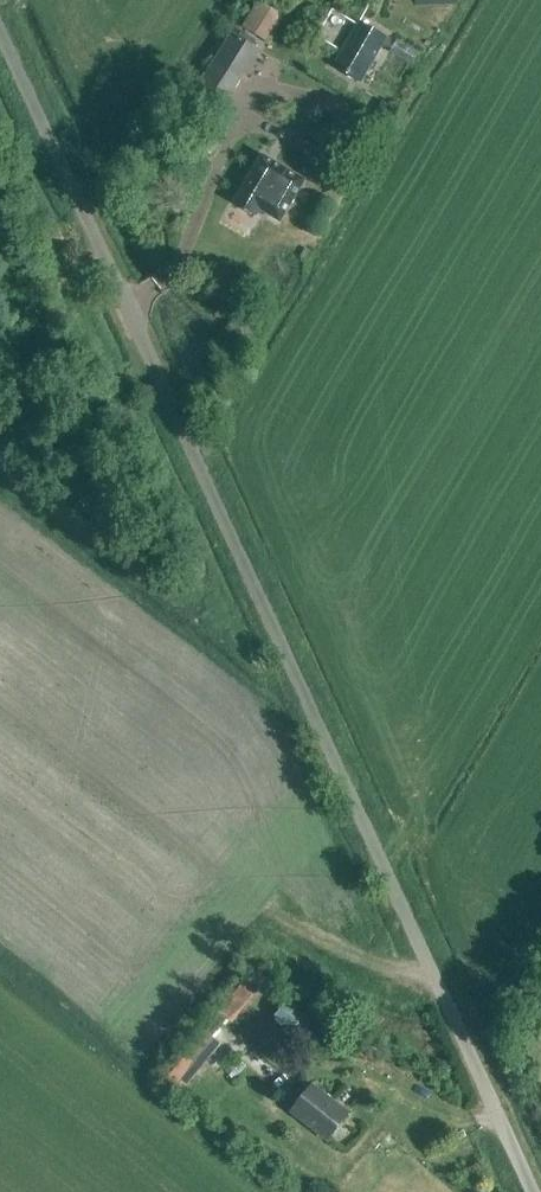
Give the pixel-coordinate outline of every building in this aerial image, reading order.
[(266,43),(282,16),(258,2),(242,29),(266,43)] [(361,83),(386,39),(357,23),(332,66),(361,83)] [(226,103),(242,78),(215,60),(199,85),(226,103)] [(382,103),(375,116),(381,120),(389,107),(382,103)] [(280,225),(306,183),(262,157),(235,203),(255,215),(257,212),(280,225)] [(255,996),(268,979),(250,965),(237,983),(255,996)] [(291,1033),(306,1019),(289,1001),(274,1015),(291,1033)] [(182,1089),(205,1062),(221,1043),(213,1037),(227,1019),(219,1013),(205,1030),(167,1077),(182,1089)] [(370,1046),(359,1039),(353,1048),(364,1055),(370,1046)] [(327,1140),(348,1113),(312,1085),(291,1112),(327,1140)]
